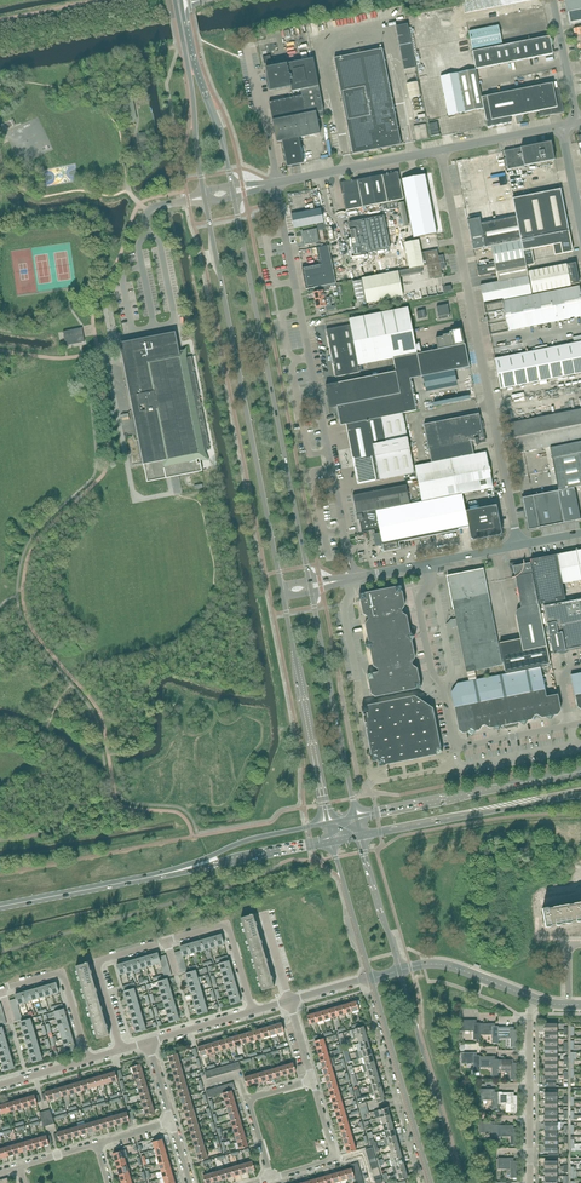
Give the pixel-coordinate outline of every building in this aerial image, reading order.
[(462,1),(465,13),(471,12),(468,0),(467,0),(462,1)] [(471,12),(477,11),(475,0),(468,0),(471,12)] [(477,11),(483,10),(481,0),(475,0),(477,11)] [(580,22),(580,0),(569,0),(565,1),(569,25),(580,22)] [(400,46),(411,43),(407,24),(396,26),(400,46)] [(472,50),(502,44),(498,26),(469,32),(472,50)] [(549,36),(539,38),(543,56),(553,54),(549,36)] [(539,38),(530,40),(533,58),(543,56),(539,38)] [(287,51),(294,50),(293,44),(291,44),(290,39),(285,39),(287,51)] [(530,40),(520,42),(524,60),(533,58),(530,40)] [(520,42),(511,44),(514,62),(524,60),(520,42)] [(411,43),(400,46),(404,69),(404,70),(416,67),(411,43)] [(511,44),(501,46),(504,64),(514,62),(511,44)] [(501,46),(492,48),(495,66),(504,64),(501,46)] [(492,48),(482,50),(485,67),(495,66),(492,48)] [(398,131),(391,94),(382,49),(334,58),(348,130),(353,154),(401,144),(398,131)] [(482,50),(472,51),(476,69),(485,67),(482,50)] [(263,57),(264,65),(272,64),(270,55),(263,57)] [(292,92),(319,86),(313,58),(266,68),(270,91),(291,87),(292,92)] [(448,116),(483,108),(484,108),(481,97),(476,69),(440,76),(448,116)] [(552,83),(517,90),(522,115),(539,111),(540,117),(553,115),(552,114),(555,113),(555,114),(564,112),(560,88),(554,89),(552,83)] [(317,117),(324,116),(319,86),(301,90),(302,96),(269,102),(273,120),(277,142),(282,141),(287,166),(304,163),(299,138),(320,134),(318,121),(319,120),(319,118),(317,118),(317,117)] [(522,115),(517,90),(481,97),(484,108),(487,128),(499,125),(499,124),(501,124),(501,125),(511,123),(510,117),(522,115)] [(129,120),(137,118),(133,94),(124,95),(129,120)] [(15,117),(3,122),(6,128),(17,122),(15,117)] [(440,135),(438,124),(437,122),(428,124),(431,136),(440,135)] [(139,128),(144,153),(155,151),(151,126),(139,128)] [(554,160),(554,159),(551,142),(504,151),(507,166),(508,169),(526,166),(554,160)] [(504,166),(499,146),(489,148),(493,163),(495,162),(497,168),(504,166)] [(458,159),(460,165),(469,163),(468,157),(458,159)] [(391,202),(404,199),(398,172),(391,173),(391,174),(388,174),(387,174),(387,175),(382,176),(382,175),(370,177),(376,205),(391,202)] [(437,234),(425,174),(402,179),(413,238),(437,234)] [(346,211),(376,205),(370,177),(357,180),(357,181),(352,182),(352,180),(351,181),(352,181),(344,183),(341,187),(343,194),(342,194),(342,195),(343,195),(346,211)] [(513,200),(516,217),(518,223),(565,214),(560,190),(513,200)] [(403,227),(408,226),(404,202),(399,203),(403,227)] [(294,229),(324,223),(321,208),(291,214),(294,229)] [(355,255),(390,248),(384,215),(348,223),(353,244),(350,244),(350,249),(353,248),(355,255)] [(521,240),(518,223),(516,217),(481,224),(479,218),(468,220),(471,237),(472,237),(473,240),(472,241),(473,250),(483,248),(521,240)] [(305,245),(320,242),(317,229),(303,232),(305,245)] [(561,243),(570,241),(568,231),(551,235),(553,245),(561,243)] [(523,251),(531,249),(537,248),(535,238),(521,240),(523,251)] [(437,250),(421,253),(419,240),(404,243),(409,268),(427,265),(444,262),(443,256),(438,257),(437,250)] [(487,265),(495,264),(524,258),(524,256),(523,251),(521,240),(483,248),(487,265)] [(561,243),(563,253),(572,252),(570,241),(561,243)] [(336,283),(328,247),(328,245),(321,247),(320,243),(316,244),(317,248),(316,248),(319,261),(323,264),(302,268),(306,289),(321,286),(322,290),(330,288),(330,285),(336,283)] [(526,266),(525,261),(524,258),(495,264),(487,265),(478,267),(477,268),(477,269),(478,275),(479,276),(480,276),(496,273),(498,282),(528,276),(526,266)] [(444,262),(445,262),(444,262),(427,265),(427,266),(430,278),(442,276),(440,269),(445,268),(444,262)] [(570,284),(567,266),(566,264),(550,267),(555,289),(571,286),(570,284)] [(567,266),(570,284),(579,283),(577,277),(576,277),(576,274),(577,273),(575,264),(567,266)] [(555,289),(550,267),(540,269),(544,291),(555,289)] [(540,269),(528,272),(533,293),(544,291),(540,269)] [(403,296),(400,282),(398,271),(362,278),(367,303),(403,296)] [(484,303),(531,294),(528,276),(498,282),(480,285),(484,303)] [(362,280),(353,282),(357,302),(365,300),(362,280)] [(173,288),(175,294),(182,292),(181,286),(173,288)] [(579,286),(484,305),(489,329),(489,330),(495,334),(580,317),(580,295),(579,286)] [(315,300),(325,298),(323,291),(313,293),(315,300)] [(316,308),(325,306),(326,308),(331,307),(331,306),(329,297),(325,298),(315,300),(316,308)] [(450,317),(448,305),(448,304),(436,307),(439,319),(450,317)] [(417,354),(412,330),(408,307),(349,319),(350,325),(326,330),(336,377),(360,373),(358,367),(362,366),(362,365),(393,358),(417,354)] [(418,320),(426,318),(425,310),(417,312),(418,320)] [(66,346),(85,342),(82,328),(63,332),(66,346)] [(464,344),(461,329),(449,332),(452,347),(464,344)] [(179,351),(178,346),(175,333),(120,344),(143,465),(146,483),(166,479),(202,471),(201,466),(200,459),(206,458),(201,437),(207,436),(207,433),(201,402),(200,399),(194,400),(184,350),(179,351)] [(560,346),(566,376),(580,373),(580,342),(560,346)] [(417,354),(393,358),(396,372),(408,369),(420,367),(421,376),(466,368),(470,367),(469,363),(465,344),(464,344),(452,347),(417,354)] [(548,379),(566,376),(560,346),(542,349),(548,379)] [(501,389),(548,379),(542,349),(495,359),(501,389)] [(416,410),(409,374),(408,369),(396,372),(391,372),(325,385),(326,389),(330,408),(337,407),(341,425),(346,424),(381,418),(381,417),(391,415),(403,413),(416,410)] [(573,442),(580,440),(580,409),(508,423),(514,454),(541,448),(541,449),(544,449),(543,448),(563,444),(563,445),(550,448),(554,466),(552,466),(553,469),(551,470),(552,478),(556,478),(559,490),(559,491),(567,489),(574,488),(575,488),(580,486),(580,442),(573,443),(573,442)] [(386,442),(373,444),(378,468),(378,469),(380,480),(415,474),(403,414),(403,413),(391,415),(381,417),(381,418),(386,442)] [(479,416),(479,415),(479,414),(424,424),(429,449),(458,444),(460,457),(474,454),(472,445),(476,444),(476,445),(477,446),(478,446),(478,445),(479,444),(479,442),(484,441),(484,440),(483,434),(482,429),(481,429),(480,422),(481,422),(480,417),(480,416),(479,416)] [(358,484),(375,481),(380,480),(378,469),(378,468),(373,444),(386,442),(381,418),(346,424),(346,425),(346,424),(351,450),(355,469),(358,484)] [(380,533),(374,534),(377,546),(383,544),(383,546),(384,552),(400,548),(399,542),(402,542),(459,530),(458,529),(455,513),(452,496),(493,488),(492,482),(491,477),(490,472),(489,469),(486,452),(474,454),(460,457),(432,463),(431,463),(415,466),(415,469),(422,502),(391,508),(376,511),(376,512),(380,529),(379,529),(380,533)] [(356,513),(410,503),(406,485),(353,496),(356,513)] [(564,523),(578,520),(580,520),(574,488),(567,489),(559,491),(559,490),(558,491),(562,514),(563,519),(564,523)] [(529,530),(532,529),(564,523),(563,519),(562,514),(558,491),(522,498),(529,530)] [(502,532),(497,506),(496,505),(455,513),(458,529),(468,527),(471,539),(473,540),(484,538),(484,537),(489,536),(490,537),(500,535),(502,532)] [(379,529),(380,529),(376,512),(362,515),(362,514),(357,515),(358,520),(359,520),(362,532),(379,529)] [(557,554),(562,583),(562,584),(563,584),(580,580),(575,551),(557,554)] [(562,583),(557,554),(530,560),(531,562),(536,586),(539,605),(565,600),(562,583)] [(523,651),(545,647),(547,647),(535,587),(530,563),(513,566),(513,567),(521,608),(520,608),(519,609),(518,609),(518,610),(517,610),(516,611),(516,612),(516,613),(516,614),(516,615),(523,651)] [(503,665),(486,583),(484,569),(448,577),(456,619),(467,672),(493,667),(503,665)] [(405,606),(402,593),(402,592),(401,586),(395,587),(365,593),(359,594),(360,600),(363,614),(367,617),(368,620),(365,624),(366,628),(408,620),(407,616),(402,613),(402,610),(405,606)] [(541,611),(544,611),(553,654),(566,651),(566,650),(580,647),(580,598),(540,607),(541,611)] [(410,633),(408,620),(366,628),(368,641),(365,646),(370,650),(373,666),(377,669),(393,666),(392,658),(414,654),(412,641),(415,636),(410,633)] [(420,682),(417,668),(413,665),(412,663),(415,658),(414,654),(392,658),(393,666),(377,669),(378,670),(379,672),(373,673),(367,674),(368,680),(371,694),(375,697),(415,689),(421,688),(420,682)] [(557,695),(546,697),(540,667),(468,681),(476,722),(482,726),(485,725),(489,728),(501,726),(504,728),(504,729),(518,726),(518,725),(519,722),(531,720),(534,716),(537,715),(542,718),(558,715),(561,710),(557,695)] [(570,675),(577,707),(580,710),(580,672),(570,675)] [(482,726),(476,722),(468,681),(457,683),(451,692),(459,731),(463,734),(479,730),(482,726)] [(417,698),(415,696),(367,705),(363,712),(365,726),(365,728),(365,731),(366,733),(366,736),(367,738),(368,741),(371,755),(385,765),(404,761),(406,762),(409,761),(412,761),(414,760),(416,760),(419,759),(436,755),(441,748),(433,708),(430,706),(427,704),(421,700),(418,697),(417,698)] [(543,911),(545,925),(580,918),(580,904),(543,911)] [(250,915),(241,918),(246,936),(258,933),(256,925),(257,925),(256,922),(255,922),(253,915),(252,915),(252,914),(250,915)] [(260,940),(258,933),(246,936),(251,954),(264,951),(261,943),(262,943),(261,940),(260,940)] [(217,946),(224,944),(221,935),(214,937),(217,946)] [(210,948),(217,946),(214,937),(207,939),(210,948)] [(203,950),(210,948),(207,939),(201,941),(203,950)] [(197,952),(203,950),(201,941),(194,943),(197,952)] [(190,954),(197,952),(194,943),(187,945),(190,954)] [(183,957),(190,954),(187,945),(180,947),(181,951),(182,954),(183,957)] [(266,958),(264,951),(251,954),(257,972),(269,969),(267,962),(268,961),(267,958),(266,958)] [(161,963),(160,960),(159,957),(158,953),(151,955),(154,965),(161,963)] [(147,967),(154,965),(151,955),(144,957),(147,967)] [(140,969),(147,967),(144,957),(137,959),(140,969)] [(134,971),(140,969),(137,959),(131,961),(134,971)] [(127,973),(134,971),(131,961),(124,963),(127,973)] [(221,971),(231,968),(229,961),(219,964),(221,971)] [(81,984),(93,981),(91,974),(92,973),(91,970),(90,970),(88,963),(87,963),(87,962),(85,963),(85,964),(76,966),(81,984)] [(119,975),(127,973),(124,963),(117,965),(119,975)] [(223,978),(233,975),(231,968),(221,971),(223,978)] [(271,976),(269,969),(257,972),(262,991),(274,987),(272,980),(273,979),(272,976),(271,976)] [(188,980),(198,978),(196,971),(186,973),(188,980)] [(225,984),(235,981),(233,975),(223,978),(225,984)] [(190,987),(200,984),(198,978),(188,980),(190,987)] [(160,989),(169,986),(167,979),(158,982),(160,989)] [(86,1002),(99,999),(96,992),(97,991),(96,988),(95,988),(93,981),(81,984),(86,1002)] [(227,991),(237,988),(235,981),(225,984),(227,991)] [(52,994),(59,992),(56,983),(49,985),(52,994)] [(192,994),(201,991),(200,984),(190,987),(192,994)] [(45,996),(52,994),(49,985),(42,987),(45,996)] [(162,995),(171,993),(169,986),(160,989),(162,995)] [(38,998),(45,996),(42,987),(35,989),(38,998)] [(126,998),(136,995),(134,988),(124,991),(126,998)] [(229,998),(239,995),(237,988),(227,991),(229,998)] [(32,1000),(38,998),(35,989),(29,991),(32,1000)] [(25,1002),(32,1000),(29,991),(22,993),(25,1002)] [(194,1001),(203,998),(201,991),(192,994),(194,1001)] [(18,1004),(25,1002),(22,993),(15,995),(16,999),(17,1002),(18,1004)] [(163,1002),(173,999),(171,993),(162,995),(163,1002)] [(128,1005),(138,1002),(136,995),(126,998),(128,1005)] [(231,1005),(241,1002),(239,995),(229,998),(231,1005)] [(196,1007),(205,1005),(203,998),(194,1001),(196,1007)] [(92,1021),(104,1017),(102,1010),(103,1010),(102,1006),(101,1006),(99,999),(86,1002),(92,1021)] [(165,1009),(175,1006),(173,999),(163,1002),(165,1009)] [(352,1012),(359,1010),(356,1001),(349,1003),(352,1012)] [(130,1012),(140,1009),(138,1002),(128,1005),(130,1012)] [(348,1013),(352,1012),(349,1003),(342,1005),(345,1014),(345,1016),(348,1015),(348,1013)] [(198,1015),(207,1012),(205,1005),(196,1007),(198,1015)] [(338,1016),(345,1014),(342,1005),(335,1007),(338,1016)] [(167,1016),(177,1013),(175,1006),(165,1009),(167,1016)] [(331,1018),(338,1016),(335,1007),(328,1009),(331,1018)] [(56,1019),(66,1016),(64,1009),(54,1012),(56,1019)] [(132,1019),(142,1016),(140,1009),(130,1012),(132,1019)] [(324,1020),(331,1018),(328,1009),(321,1011),(324,1020)] [(317,1022),(324,1020),(321,1011),(314,1013),(317,1022)] [(170,1023),(179,1020),(177,1013),(167,1016),(170,1023)] [(310,1024),(317,1022),(314,1013),(307,1015),(310,1024)] [(58,1025),(68,1023),(66,1016),(56,1019),(58,1025)] [(134,1025),(144,1023),(142,1016),(132,1019),(134,1025)] [(106,1024),(104,1017),(92,1021),(97,1039),(109,1035),(107,1028),(108,1028),(107,1024),(106,1024)] [(23,1028),(32,1026),(30,1019),(21,1022),(23,1028)] [(474,1023),(474,1020),(461,1020),(461,1031),(469,1031),(469,1030),(473,1030),(473,1040),(476,1040),(476,1043),(479,1043),(479,1040),(480,1040),(480,1035),(480,1024),(480,1023),(474,1023)] [(60,1032),(70,1030),(68,1023),(58,1025),(60,1032)] [(136,1033),(146,1030),(144,1023),(134,1025),(136,1033)] [(277,1034),(284,1032),(282,1023),(275,1025),(277,1034)] [(492,1027),(492,1024),(480,1024),(480,1035),(487,1035),(487,1033),(492,1033),(492,1044),(498,1044),(498,1039),(498,1027),(492,1027)] [(270,1036),(277,1034),(275,1025),(268,1027),(270,1036)] [(25,1035),(34,1032),(32,1026),(23,1028),(25,1035)] [(263,1038),(270,1036),(268,1027),(261,1029),(263,1038)] [(354,1037),(357,1036),(366,1034),(364,1027),(352,1030),(354,1037)] [(511,1030),(511,1027),(498,1027),(498,1039),(506,1039),(506,1037),(510,1037),(510,1047),(512,1047),(516,1047),(517,1047),(517,1030),(511,1030)] [(256,1040),(263,1038),(261,1029),(254,1031),(256,1040)] [(62,1039),(72,1036),(70,1030),(60,1032),(62,1039)] [(249,1042),(256,1040),(254,1031),(247,1033),(249,1042)] [(27,1042),(36,1039),(34,1032),(25,1035),(27,1042)] [(242,1044),(249,1042),(247,1033),(240,1035),(242,1044)] [(359,1043),(368,1041),(366,1034),(357,1036),(359,1043)] [(235,1046),(242,1044),(240,1035),(233,1037),(235,1046)] [(64,1046),(74,1043),(72,1036),(62,1039),(64,1046)] [(228,1048),(235,1046),(233,1037),(226,1039),(228,1048)] [(29,1049),(38,1046),(36,1039),(27,1042),(29,1049)] [(221,1050),(228,1048),(226,1039),(219,1041),(221,1050)] [(317,1048),(325,1046),(323,1039),(315,1041),(317,1048)] [(8,1048),(6,1041),(0,1043),(0,1050),(8,1048)] [(214,1052),(221,1050),(219,1041),(212,1043),(214,1052)] [(358,1051),(370,1048),(368,1041),(359,1043),(356,1044),(358,1051)] [(66,1053),(76,1050),(74,1043),(64,1046),(66,1053)] [(207,1054),(214,1052),(212,1043),(205,1045),(207,1054)] [(200,1056),(207,1054),(205,1045),(197,1047),(200,1056)] [(31,1056),(40,1053),(38,1046),(29,1049),(31,1056)] [(319,1055),(328,1053),(325,1046),(317,1048),(319,1055)] [(10,1054),(8,1048),(0,1050),(0,1056),(0,1057),(10,1054)] [(360,1058),(372,1055),(370,1048),(358,1051),(360,1058)] [(33,1063),(42,1060),(40,1053),(31,1056),(33,1063)] [(170,1063),(179,1061),(177,1053),(168,1056),(170,1063)] [(321,1062),(330,1060),(328,1053),(319,1055),(321,1062)] [(474,1056),(474,1053),(461,1053),(461,1064),(469,1064),(469,1062),(473,1062),(473,1072),(479,1072),(479,1067),(479,1056),(474,1056)] [(2,1064),(12,1061),(10,1054),(0,1057),(2,1064)] [(362,1065),(374,1062),(372,1055),(360,1058),(362,1065)] [(492,1057),(480,1057),(480,1056),(479,1056),(479,1067),(487,1067),(487,1066),(492,1066),(492,1076),(498,1076),(498,1071),(498,1059),(492,1059),(492,1057)] [(511,1060),(498,1060),(498,1059),(498,1071),(506,1071),(506,1069),(510,1069),(510,1074),(510,1080),(517,1080),(517,1063),(511,1063),(511,1060)] [(323,1069),(332,1067),(330,1060),(321,1062),(323,1069)] [(2,1072),(14,1068),(12,1061),(2,1064),(4,1069),(1,1069),(2,1072)] [(172,1070),(181,1068),(179,1061),(170,1063),(172,1070)] [(364,1072),(367,1071),(376,1069),(374,1062),(362,1065),(364,1072)] [(289,1074),(296,1072),(293,1063),(286,1065),(289,1074)] [(134,1074),(143,1071),(140,1064),(132,1067),(134,1074)] [(282,1076),(289,1074),(286,1065),(279,1067),(281,1074),(282,1076)] [(282,1076),(281,1074),(279,1067),(272,1069),(274,1074),(275,1078),(282,1076)] [(325,1076),(334,1074),(332,1067),(323,1069),(325,1076)] [(183,1075),(183,1074),(181,1068),(172,1070),(174,1077),(183,1075)] [(275,1078),(274,1074),(272,1069),(265,1071),(266,1074),(268,1080),(275,1078)] [(378,1075),(378,1074),(376,1069),(367,1071),(369,1078),(378,1075)] [(145,1078),(143,1074),(143,1071),(134,1074),(136,1081),(145,1078)] [(268,1080),(266,1074),(265,1071),(258,1073),(258,1074),(261,1082),(268,1080)] [(110,1082),(118,1080),(115,1072),(108,1074),(110,1082)] [(261,1082),(258,1074),(258,1073),(251,1075),(254,1084),(261,1082)] [(110,1082),(108,1074),(101,1076),(103,1084),(110,1082)] [(327,1083),(336,1081),(334,1074),(325,1076),(327,1083)] [(176,1084),(185,1082),(183,1075),(174,1077),(176,1084)] [(247,1086),(254,1084),(251,1075),(244,1077),(247,1086)] [(371,1085),(380,1083),(378,1075),(369,1078),(371,1085)] [(97,1086),(103,1084),(101,1076),(94,1078),(97,1086)] [(90,1088),(97,1086),(94,1078),(87,1080),(90,1088)] [(138,1088),(147,1085),(145,1078),(136,1081),(138,1088)] [(83,1091),(90,1088),(87,1080),(80,1082),(83,1091)] [(329,1090),(338,1088),(336,1081),(327,1083),(329,1090)] [(76,1093),(83,1091),(80,1082),(73,1084),(76,1093)] [(178,1091),(187,1089),(185,1082),(176,1084),(178,1091)] [(370,1093),(371,1093),(382,1090),(380,1083),(371,1085),(369,1086),(370,1090),(369,1090),(370,1093)] [(69,1095),(76,1093),(73,1084),(66,1086),(69,1095)] [(140,1095),(149,1092),(147,1085),(138,1088),(140,1095)] [(62,1097),(69,1095),(66,1086),(59,1088),(62,1097)] [(55,1099),(62,1097),(59,1088),(52,1090),(55,1099)] [(331,1097),(340,1094),(338,1088),(329,1090),(331,1097)] [(181,1098),(189,1096),(187,1089),(178,1091),(181,1098)] [(498,1092),(492,1092),(492,1089),(479,1089),(479,1100),(487,1100),(488,1098),(492,1098),(492,1109),(498,1109),(498,1103),(498,1092)] [(48,1101),(55,1099),(52,1090),(45,1092),(45,1093),(47,1100),(48,1101)] [(225,1100),(233,1097),(231,1090),(229,1091),(225,1092),(223,1093),(225,1100)] [(375,1099),(376,1099),(383,1097),(384,1097),(382,1090),(371,1093),(372,1096),(374,1095),(375,1099)] [(142,1102),(151,1099),(149,1092),(140,1095),(142,1102)] [(511,1093),(502,1093),(502,1092),(498,1092),(498,1103),(506,1104),(506,1112),(510,1112),(517,1112),(517,1096),(516,1096),(513,1096),(513,1093),(511,1093)] [(333,1104),(342,1101),(340,1094),(331,1097),(333,1104)] [(37,1103),(35,1096),(35,1095),(28,1097),(30,1106),(37,1104),(37,1103)] [(183,1105),(191,1102),(189,1096),(181,1098),(183,1105)] [(23,1108),(30,1106),(28,1097),(21,1099),(23,1108)] [(227,1107),(236,1104),(233,1097),(225,1100),(227,1107)] [(16,1110),(23,1108),(21,1099),(14,1101),(16,1110)] [(144,1109),(153,1106),(151,1099),(142,1102),(144,1109)] [(9,1112),(16,1110),(14,1101),(7,1103),(9,1112)] [(335,1111),(344,1108),(342,1101),(333,1104),(335,1111)] [(185,1112),(193,1110),(191,1102),(183,1105),(185,1112)] [(9,1112),(7,1103),(0,1105),(0,1107),(2,1114),(9,1112)] [(229,1114),(238,1111),(236,1104),(227,1107),(229,1114)] [(146,1116),(155,1113),(153,1106),(144,1109),(146,1116)] [(376,1119),(379,1118),(389,1115),(387,1107),(386,1108),(379,1110),(377,1110),(374,1111),(376,1119)] [(337,1118),(346,1115),(344,1108),(335,1111),(337,1118)] [(187,1119),(195,1117),(193,1110),(185,1112),(187,1119)] [(231,1121),(240,1118),(238,1111),(229,1114),(231,1121)] [(122,1123),(130,1121),(127,1112),(120,1114),(122,1123)] [(115,1125),(122,1123),(120,1114),(113,1116),(115,1125)] [(339,1125),(348,1122),(346,1115),(337,1118),(339,1125)] [(391,1122),(391,1120),(389,1115),(379,1118),(381,1117),(383,1124),(391,1122)] [(108,1127),(115,1125),(113,1116),(106,1118),(108,1127)] [(189,1126),(197,1123),(195,1117),(187,1119),(189,1126)] [(101,1129),(99,1120),(98,1118),(95,1119),(96,1121),(92,1122),(94,1131),(101,1129)] [(101,1129),(108,1127),(106,1118),(99,1120),(101,1129)] [(233,1128),(242,1125),(240,1118),(231,1121),(233,1128)] [(87,1133),(94,1131),(92,1122),(85,1124),(87,1133)] [(341,1132),(350,1129),(348,1122),(339,1125),(341,1132)] [(385,1131),(394,1129),(391,1122),(383,1124),(385,1131)] [(492,1125),(492,1122),(479,1122),(479,1133),(487,1133),(487,1131),(492,1131),(492,1142),(498,1142),(498,1136),(498,1125),(492,1125)] [(191,1133),(200,1131),(197,1123),(189,1126),(191,1133)] [(80,1135),(87,1133),(85,1124),(78,1126),(80,1135)] [(235,1135),(244,1132),(242,1125),(233,1128),(235,1135)] [(511,1126),(498,1126),(498,1125),(498,1136),(506,1136),(506,1135),(510,1135),(510,1145),(517,1145),(517,1128),(511,1128),(511,1126)] [(73,1137),(80,1135),(78,1126),(71,1128),(73,1137)] [(66,1139),(73,1137),(71,1128),(64,1130),(66,1139)] [(343,1139),(352,1136),(350,1129),(341,1132),(343,1139)] [(387,1138),(396,1136),(394,1129),(385,1131),(382,1132),(383,1136),(386,1135),(387,1138)] [(59,1141),(66,1139),(64,1130),(57,1132),(57,1133),(59,1140),(59,1141)] [(193,1140),(202,1138),(200,1131),(191,1133),(193,1140)] [(237,1142),(246,1139),(244,1132),(235,1135),(237,1142)] [(49,1143),(47,1136),(46,1135),(39,1138),(42,1146),(49,1144),(49,1143)] [(345,1146),(354,1143),(352,1136),(343,1139),(345,1146)] [(386,1146),(389,1145),(398,1142),(396,1136),(387,1138),(384,1139),(386,1146)] [(35,1148),(42,1146),(39,1138),(33,1140),(35,1148)] [(195,1147),(204,1144),(202,1138),(193,1140),(195,1147)] [(155,1149),(164,1146),(162,1139),(153,1142),(155,1149)] [(239,1149),(248,1147),(246,1139),(237,1142),(239,1149)] [(28,1150),(35,1148),(33,1140),(25,1142),(28,1150)] [(21,1152),(28,1150),(25,1142),(18,1144),(21,1152)] [(391,1152),(400,1149),(398,1142),(389,1145),(391,1152)] [(356,1150),(354,1143),(345,1146),(347,1153),(356,1150)] [(14,1154),(21,1152),(18,1144),(11,1146),(14,1154)] [(197,1154),(206,1151),(204,1144),(195,1147),(197,1154)] [(559,1149),(557,1149),(557,1144),(545,1144),(545,1152),(548,1152),(556,1152),(556,1156),(559,1156),(559,1149)] [(7,1156),(14,1154),(11,1146),(5,1148),(7,1156)] [(157,1156),(166,1154),(164,1146),(155,1149),(157,1156)] [(390,1160),(402,1157),(400,1149),(391,1152),(388,1153),(390,1160)] [(115,1161),(125,1158),(123,1151),(113,1153),(115,1161)] [(199,1161),(208,1158),(206,1151),(197,1154),(199,1161)] [(159,1164),(169,1161),(166,1154),(157,1156),(159,1164)] [(392,1167),(404,1163),(402,1157),(390,1160),(392,1167)] [(117,1168),(127,1165),(125,1158),(115,1161),(117,1168)] [(511,1161),(511,1158),(498,1158),(498,1169),(506,1169),(506,1168),(510,1168),(510,1178),(517,1178),(517,1161),(511,1161)] [(161,1171),(171,1168),(169,1161),(159,1164),(161,1171)] [(248,1172),(255,1170),(252,1161),(245,1163),(248,1172)] [(241,1174),(248,1172),(245,1163),(238,1165),(241,1174)] [(394,1174),(397,1173),(406,1170),(404,1163),(392,1167),(394,1174)] [(119,1175),(129,1172),(127,1165),(117,1168),(119,1175)] [(234,1176),(241,1174),(238,1165),(231,1167),(234,1176)] [(227,1178),(234,1176),(231,1167),(224,1169),(227,1178)] [(163,1178),(173,1175),(171,1168),(161,1171),(163,1178)] [(354,1177),(354,1175),(353,1171),(352,1168),(345,1170),(347,1179),(354,1177)] [(220,1180),(227,1178),(224,1169),(217,1171),(220,1180)] [(340,1181),(347,1179),(345,1170),(338,1172),(340,1181)] [(399,1180),(408,1178),(406,1170),(397,1173),(399,1180)] [(213,1182),(220,1180),(217,1171),(210,1174),(213,1182)] [(121,1182),(131,1180),(129,1172),(119,1175),(121,1182)] [(340,1181),(338,1172),(331,1174),(333,1182),(340,1181)] [(213,1182),(210,1174),(203,1176),(205,1182),(210,1182),(213,1182)] [(331,1174),(324,1176),(326,1182),(333,1182),(331,1174)]
